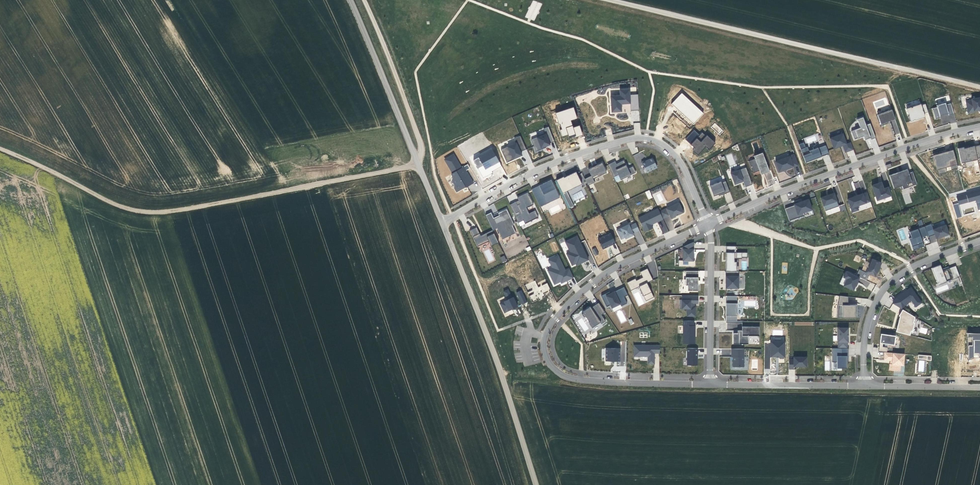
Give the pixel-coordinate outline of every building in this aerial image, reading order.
[(539,11),(542,4),(532,0),(526,17),(534,20),(538,10),(539,11)] [(620,95),(611,96),(612,112),(621,111),(621,104),(630,103),(630,111),(639,110),(638,94),(630,95),(629,89),(620,90),(620,95)] [(693,124),(704,113),(682,93),(671,104),(693,124)] [(972,100),(966,101),(968,113),(974,112),(974,111),(978,110),(979,110),(979,97),(971,99),(972,100)] [(932,108),(935,119),(941,118),(940,116),(948,114),(949,115),(954,114),(951,103),(946,104),(945,103),(937,105),(937,107),(932,108)] [(915,120),(925,117),(924,113),(928,112),(925,104),(921,105),(921,104),(912,107),(911,108),(911,107),(906,108),(908,114),(909,115),(908,115),(910,122),(913,121),(913,120),(915,120)] [(571,120),(577,119),(574,107),(556,113),(561,129),(560,130),(562,136),(568,135),(569,139),(583,135),(580,125),(573,127),(571,120)] [(877,115),(881,126),(888,124),(887,122),(895,119),(892,110),(877,115)] [(869,136),(871,139),(875,137),(870,123),(866,125),(863,117),(857,119),(860,128),(851,131),(854,139),(863,136),(864,138),(869,136)] [(554,142),(548,127),(544,128),(546,134),(531,139),(536,152),(542,149),(541,148),(546,146),(550,144),(550,143),(554,142)] [(694,130),(685,139),(695,148),(693,150),(698,155),(706,146),(709,149),(715,143),(702,131),(699,135),(694,130)] [(845,152),(853,149),(851,142),(846,144),(842,133),(830,138),(834,149),(843,145),(845,152)] [(506,163),(523,156),(521,151),(526,149),(520,136),(515,138),(516,140),(500,147),(506,163)] [(804,142),(799,144),(805,162),(829,154),(825,145),(818,148),(814,149),(809,151),(807,147),(805,148),(804,142)] [(979,145),(969,147),(958,150),(961,162),(966,161),(967,162),(972,161),(971,160),(977,158),(977,159),(977,161),(979,160),(979,148),(979,145)] [(482,177),(501,168),(492,147),(472,156),(482,177)] [(934,156),(938,170),(939,174),(946,172),(945,166),(950,164),(956,162),(953,150),(946,152),(946,153),(934,156)] [(938,170),(934,156),(946,153),(946,152),(933,155),(937,170),(938,170)] [(763,173),(769,171),(762,153),(755,155),(756,158),(748,161),(753,173),(762,169),(763,173)] [(461,168),(453,154),(447,158),(446,162),(453,173),(451,174),(453,176),(452,180),(455,185),(454,188),(457,192),(462,189),(461,188),(465,186),(466,187),(473,183),(463,167),(461,168)] [(775,161),(779,171),(793,166),(793,167),(798,165),(794,154),(789,156),(775,161)] [(645,160),(641,162),(646,173),(657,168),(652,158),(645,161),(645,160)] [(608,165),(616,182),(627,177),(626,176),(630,174),(630,175),(636,173),(633,166),(628,169),(624,160),(619,163),(617,165),(615,161),(608,165)] [(607,173),(602,163),(596,165),(593,167),(588,169),(591,176),(585,179),(588,186),(595,182),(593,179),(607,173)] [(745,187),(752,184),(746,167),(730,173),(735,184),(740,182),(740,181),(743,180),(743,181),(745,187)] [(897,172),(889,175),(894,188),(899,186),(900,190),(917,184),(912,171),(908,173),(907,169),(902,171),(903,172),(898,174),(897,172)] [(766,187),(775,183),(770,171),(761,175),(766,187)] [(556,180),(562,193),(582,184),(576,172),(566,176),(567,178),(565,179),(563,177),(556,180)] [(540,207),(555,200),(554,196),(558,194),(551,180),(543,184),(545,188),(541,190),(540,186),(532,190),(540,207)] [(721,181),(709,186),(713,196),(718,194),(721,193),(721,195),(730,192),(725,181),(721,183),(721,181)] [(862,181),(854,183),(857,194),(863,192),(862,188),(864,187),(862,181)] [(890,196),(888,187),(883,189),(881,184),(878,185),(878,183),(872,185),(877,200),(883,198),(890,196)] [(956,218),(964,216),(963,210),(977,206),(978,209),(979,209),(979,190),(956,196),(957,201),(952,202),(956,218)] [(653,194),(656,204),(663,202),(660,192),(653,194)] [(870,201),(867,192),(856,196),(856,197),(854,197),(854,196),(847,199),(852,212),(858,210),(857,206),(870,201)] [(519,200),(510,204),(519,226),(538,217),(535,210),(529,213),(526,207),(533,204),(528,193),(517,197),(519,200)] [(836,200),(834,193),(820,198),(825,211),(837,207),(836,201),(836,200)] [(794,205),(785,208),(789,221),(804,216),(803,213),(812,210),(808,199),(794,204),(794,205)] [(679,215),(683,212),(678,202),(659,211),(663,218),(669,215),(671,218),(676,216),(675,215),(678,214),(679,215)] [(658,208),(638,218),(645,232),(653,228),(651,224),(663,219),(663,218),(659,211),(658,208)] [(491,213),(486,214),(492,230),(498,228),(501,239),(516,234),(507,209),(492,215),(491,213)] [(652,225),(657,236),(668,232),(663,220),(652,225)] [(639,230),(636,223),(629,226),(629,224),(616,230),(621,239),(625,237),(625,238),(633,235),(633,233),(639,230)] [(931,224),(924,226),(928,235),(928,237),(935,235),(936,239),(949,234),(945,225),(933,229),(931,224)] [(924,226),(909,232),(911,237),(909,238),(913,250),(924,246),(921,238),(928,235),(924,226)] [(498,243),(493,230),(480,235),(477,227),(470,230),(476,246),(489,241),(491,245),(498,243)] [(597,239),(602,249),(615,243),(610,233),(597,239)] [(641,235),(636,238),(640,245),(645,242),(641,235)] [(577,236),(565,242),(570,252),(566,253),(572,265),(576,264),(582,260),(583,262),(588,260),(577,236)] [(694,242),(683,247),(683,261),(693,261),(694,242)] [(480,251),(489,248),(487,243),(478,246),(480,251)] [(736,246),(726,246),(725,271),(736,271),(736,266),(736,259),(741,259),(741,257),(741,252),(736,252),(736,246)] [(558,253),(547,258),(551,267),(547,269),(554,286),(574,278),(569,268),(565,269),(558,253)] [(875,277),(881,262),(872,258),(868,268),(867,268),(865,272),(875,277)] [(955,266),(949,268),(942,271),(942,269),(940,265),(932,268),(938,285),(946,282),(946,281),(952,279),(953,280),(960,277),(955,266)] [(636,281),(635,279),(627,283),(631,291),(639,287),(640,286),(645,295),(643,296),(646,301),(654,297),(647,283),(652,280),(650,276),(651,276),(647,269),(640,272),(642,277),(639,279),(640,281),(637,282),(636,281)] [(698,280),(698,271),(685,271),(685,279),(684,279),(684,285),(685,285),(685,290),(700,291),(700,284),(698,284),(698,280)] [(736,271),(725,271),(725,288),(738,288),(738,271),(736,271)] [(839,284),(854,291),(860,277),(845,271),(839,284)] [(867,288),(870,282),(860,278),(859,281),(862,282),(861,286),(867,288)] [(550,290),(547,283),(538,287),(535,280),(525,285),(532,302),(544,297),(543,293),(550,290)] [(609,292),(601,296),(606,307),(610,305),(612,308),(620,304),(621,306),(627,303),(624,297),(628,295),(624,287),(610,293),(609,292)] [(911,287),(907,290),(907,291),(904,293),(904,292),(896,297),(893,304),(902,310),(905,305),(911,301),(915,307),(922,303),(911,287)] [(502,292),(506,297),(511,294),(508,289),(502,292)] [(521,305),(527,302),(521,290),(516,293),(521,305)] [(698,296),(682,295),(682,300),(679,300),(679,309),(687,309),(687,316),(695,316),(695,306),(694,306),(693,303),(698,304),(698,296)] [(737,303),(737,296),(726,296),(726,303),(726,315),(726,321),(737,321),(737,316),(737,303)] [(848,297),(840,296),(837,309),(837,317),(857,318),(857,305),(848,305),(848,297)] [(499,303),(504,313),(518,307),(514,297),(499,303)] [(601,315),(605,312),(598,303),(591,308),(583,313),(582,314),(584,317),(585,316),(590,322),(589,323),(592,328),(600,322),(601,324),(605,321),(601,315)] [(621,310),(616,313),(621,323),(626,321),(621,310)] [(914,317),(902,310),(899,316),(900,316),(897,327),(899,327),(898,332),(910,335),(911,331),(913,322),(914,317)] [(585,334),(590,331),(582,318),(577,321),(578,324),(579,323),(585,334)] [(694,321),(683,320),(683,344),(695,344),(695,336),(694,336),(694,333),(695,333),(695,326),(694,326),(694,321)] [(759,336),(759,326),(742,326),(742,330),(739,330),(739,333),(735,333),(733,333),(733,344),(748,344),(748,336),(759,336)] [(848,328),(838,327),(838,342),(838,348),(847,348),(847,342),(848,342),(848,328)] [(968,345),(968,357),(979,358),(979,333),(967,333),(967,342),(972,342),(972,345),(968,345)] [(881,334),(880,344),(895,345),(896,335),(881,334)] [(770,349),(770,357),(776,357),(776,355),(779,355),(779,357),(780,358),(783,358),(784,357),(784,342),(770,341),(773,347),(770,349)] [(660,345),(634,345),(634,356),(648,356),(648,364),(654,364),(654,356),(653,356),(653,353),(654,353),(660,353),(660,345)] [(618,354),(619,348),(606,348),(606,361),(619,361),(620,354),(618,354)] [(697,357),(698,348),(687,348),(687,365),(697,365),(697,359),(697,357)] [(744,348),(731,348),(731,357),(733,357),(733,360),(733,367),(744,367),(744,348)] [(847,362),(847,356),(849,356),(849,348),(832,348),(832,356),(837,356),(837,368),(847,368),(847,362)] [(889,361),(889,371),(904,371),(905,353),(884,353),(884,361),(889,361)] [(793,359),(789,359),(789,369),(793,369),(793,367),(806,367),(806,357),(793,357),(793,359)]
